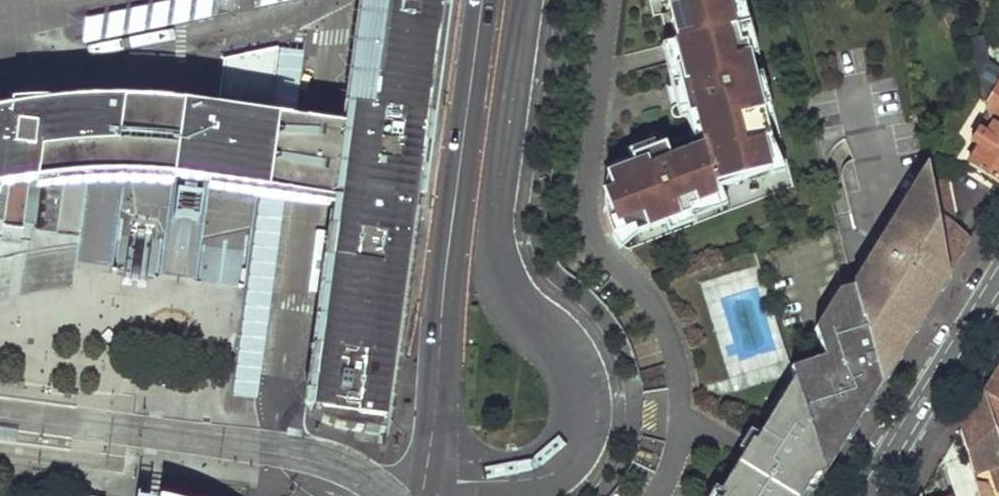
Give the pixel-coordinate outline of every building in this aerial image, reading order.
[(24,291),(75,284),(87,184),(103,184),(121,183),(146,184),(173,186),(192,188),(204,189),(211,190),(260,197),(286,201),(308,204),(334,207),(303,408),(312,413),(324,421),(336,427),(351,431),(357,431),(356,439),(385,442),(388,428),(395,429),(422,213),(432,144),(451,0),(359,0),(343,124),(318,121),(297,118),(271,115),(280,46),(223,57),(216,107),(210,106),(187,104),(158,101),(148,100),(131,100),(122,100),(114,100),(105,101),(90,101),(73,102),(50,104),(50,101),(14,104),(13,109),(7,111),(0,112),(0,298),(24,291)] [(82,20),(83,27),(85,39),(219,17),(216,0),(203,0),(82,20)] [(648,142),(651,150),(630,158),(632,165),(606,175),(611,190),(602,194),(602,211),(610,237),(631,229),(634,235),(690,214),(688,209),(715,199),(713,190),(769,170),(762,141),(768,140),(744,43),(738,45),(727,0),(664,0),(675,42),(672,43),(677,66),(673,67),(683,104),(672,107),(670,110),(670,114),(672,117),(676,119),(693,115),(701,146),(668,158),(659,135),(656,133),(653,133),(649,135),(647,139),(648,142)] [(733,0),(727,0),(738,45),(744,43),(733,0)] [(984,39),(971,42),(986,109),(997,94),(984,39)] [(306,49),(280,46),(271,115),(297,118),(306,49)] [(998,126),(998,90),(997,94),(986,109),(988,116),(991,126),(993,123),(998,126)] [(991,126),(988,116),(972,143),(979,148),(968,165),(998,184),(998,126),(993,123),(991,126)] [(779,167),(768,140),(762,141),(769,170),(779,167)] [(606,175),(632,165),(630,158),(611,165),(608,170),(606,175)] [(926,168),(893,221),(901,225),(908,214),(905,212),(912,200),(931,196),(928,175),(926,168)] [(948,275),(970,240),(956,174),(938,178),(935,173),(928,175),(931,196),(947,270),(948,275)] [(603,184),(602,194),(611,190),(606,175),(603,184)] [(893,221),(866,265),(872,268),(869,273),(854,284),(858,296),(869,292),(891,354),(894,363),(922,318),(918,315),(921,312),(920,302),(913,292),(921,280),(928,285),(936,272),(947,270),(931,196),(912,200),(905,212),(908,214),(901,225),(893,221)] [(260,197),(235,393),(260,398),(286,201),(260,197)] [(616,242),(621,247),(634,235),(631,229),(610,237),(616,242)] [(872,268),(866,265),(854,284),(869,273),(872,268)] [(948,275),(947,270),(936,272),(928,285),(938,292),(948,275)] [(938,292),(928,285),(921,280),(913,292),(920,302),(921,312),(918,315),(922,318),(938,292)] [(879,373),(858,296),(854,284),(839,290),(815,327),(823,358),(789,370),(793,379),(821,465),(824,475),(853,429),(881,383),(879,373)] [(869,292),(858,296),(879,373),(891,354),(869,292)] [(894,363),(891,354),(879,373),(881,383),(894,363)] [(994,430),(998,427),(998,371),(998,374),(983,397),(994,430)] [(740,466),(790,495),(803,495),(808,487),(821,465),(793,379),(748,454),(740,466)] [(22,396),(22,392),(23,385),(0,382),(0,393),(22,396)] [(960,435),(974,479),(990,474),(995,489),(998,488),(998,447),(994,430),(983,397),(972,416),(960,435)] [(16,444),(16,438),(17,431),(0,429),(0,442),(16,444)] [(737,464),(719,493),(724,495),(723,495),(790,495),(740,466),(737,464)] [(803,495),(811,495),(814,491),(824,475),(821,465),(808,487),(803,495)] [(988,485),(975,483),(979,495),(990,495),(988,485)]
